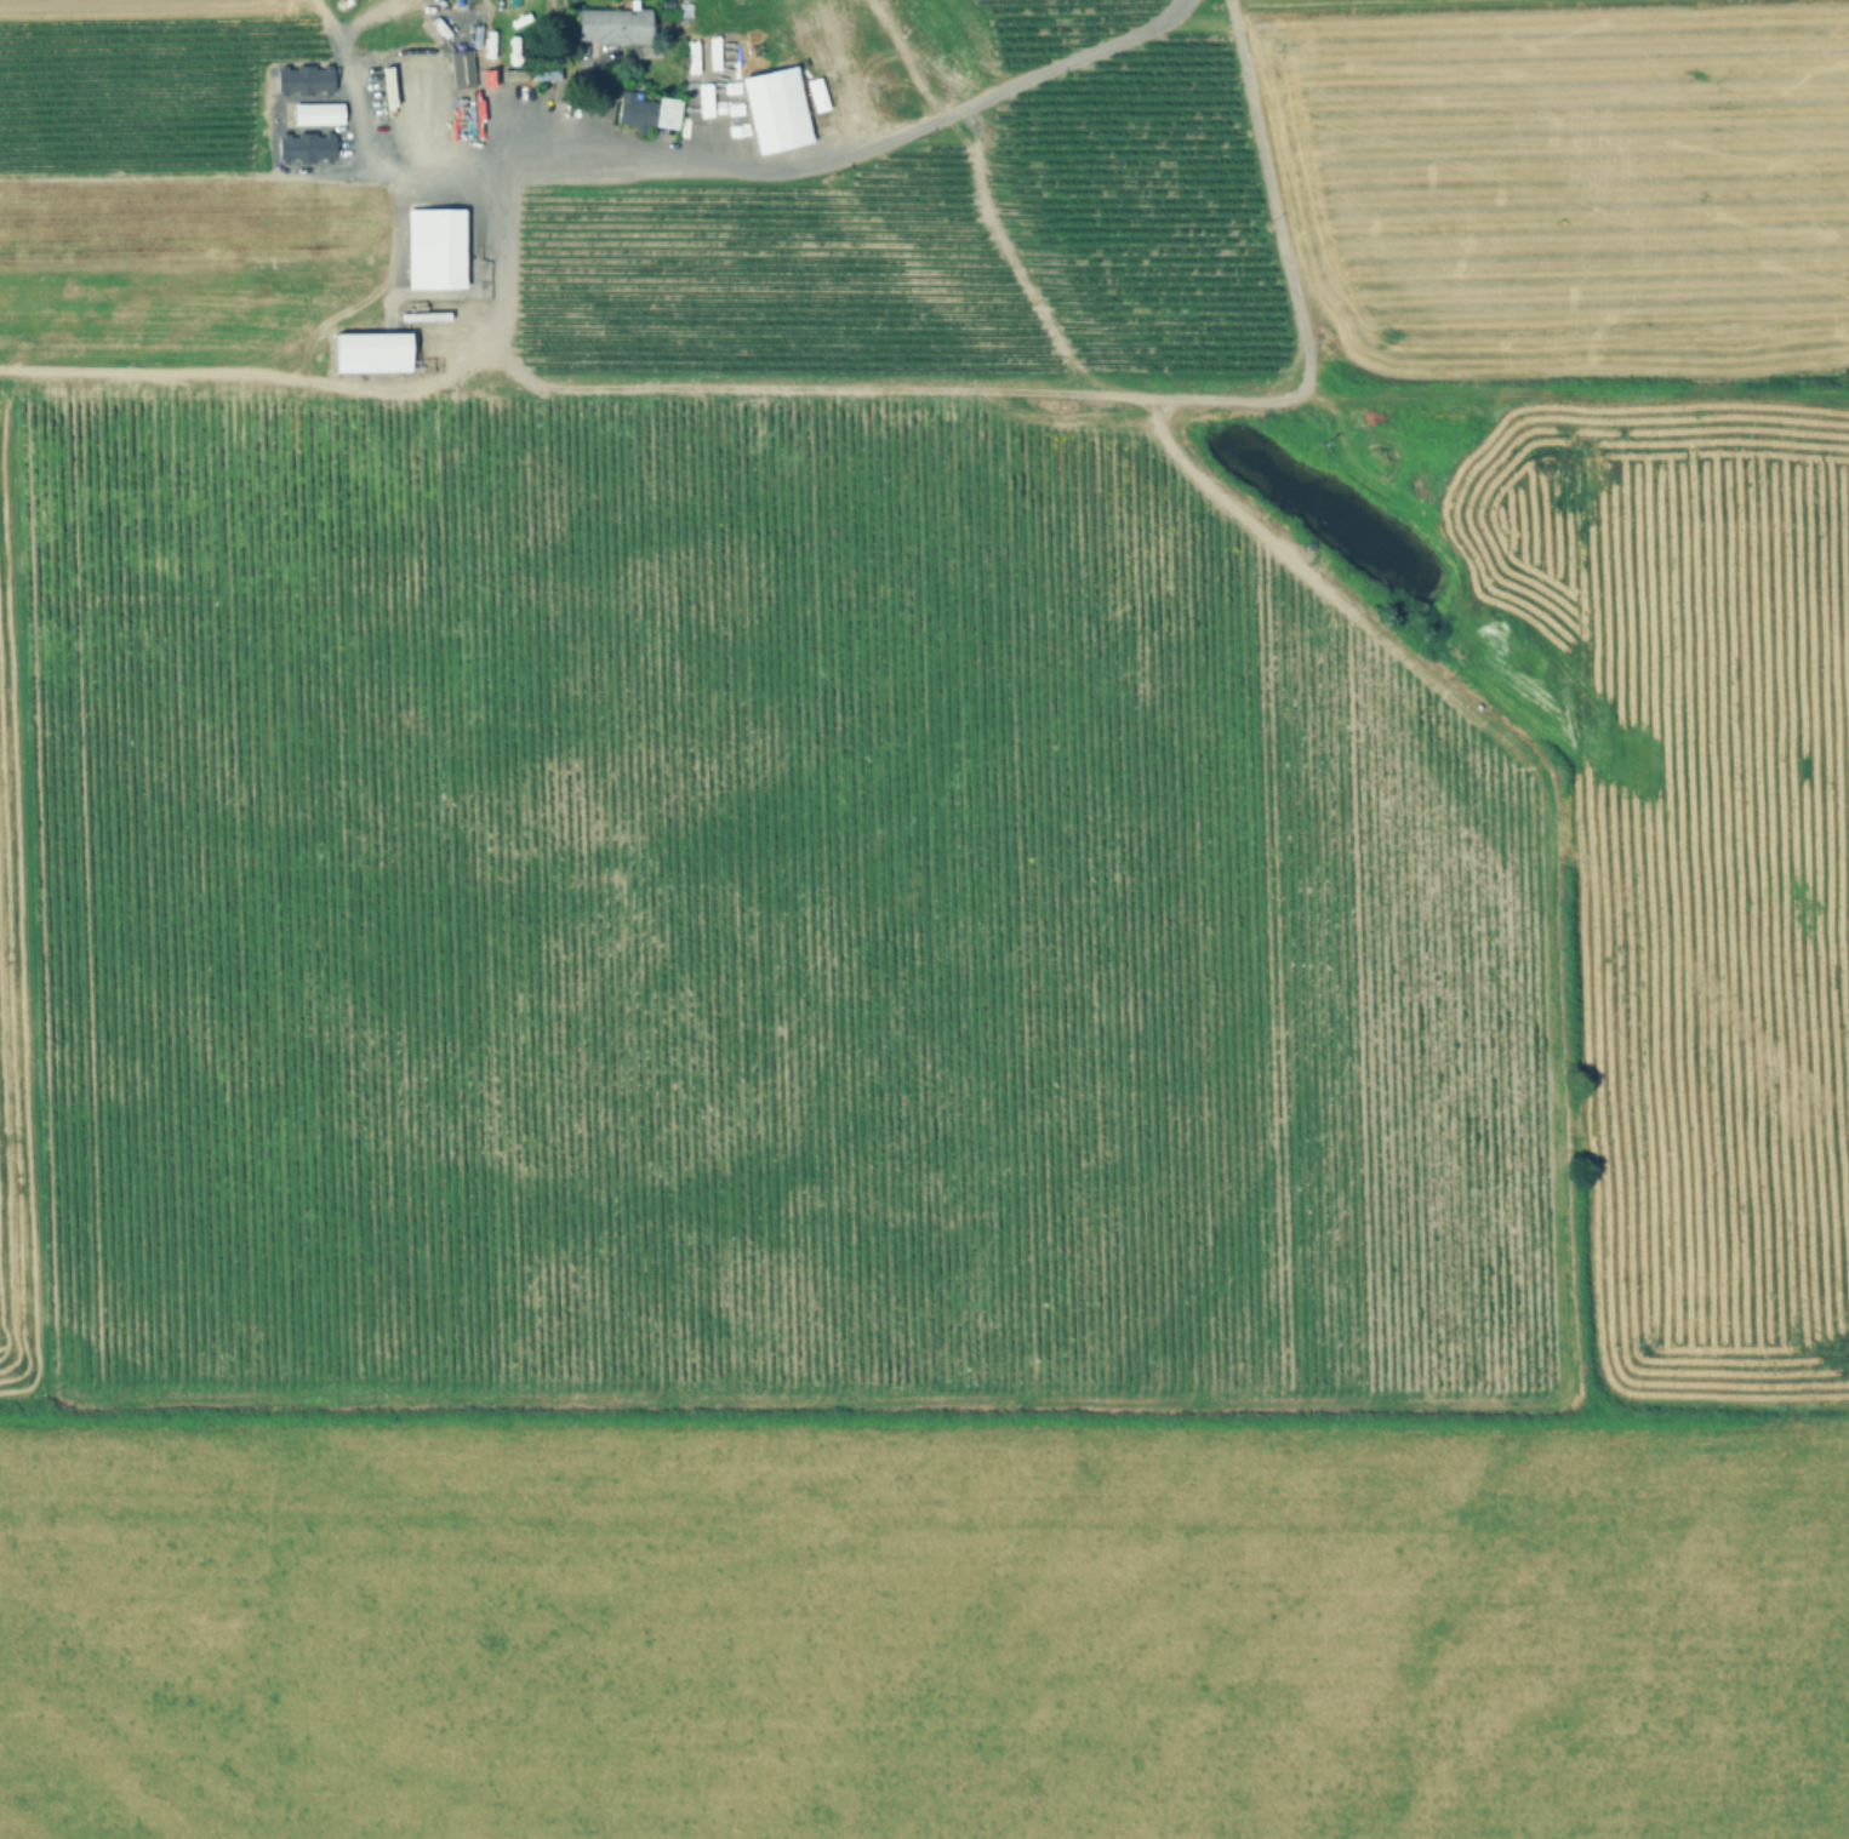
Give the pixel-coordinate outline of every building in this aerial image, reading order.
[(573,9),(573,43),(646,43),(646,9),(573,9)] [(450,88),(446,52),(468,50),(472,86),(450,88)] [(375,75),(431,75),(431,61),(375,61),(375,75)] [(273,69),(325,69),(326,90),(274,91),(273,69)] [(750,155),(786,149),(772,70),(737,77),(750,155)] [(500,83),(558,83),(558,71),(500,71),(500,83)] [(440,98),(437,85),(388,100),(392,113),(440,98)] [(678,99),(616,93),(614,125),(675,131),(678,99)] [(299,103),(336,102),(337,124),(299,125),(299,103)] [(274,137),(329,136),(329,158),(274,159),(274,137)] [(401,287),(403,210),(457,210),(456,287),(401,287)] [(327,333),(403,333),(403,359),(327,360),(327,333)]
